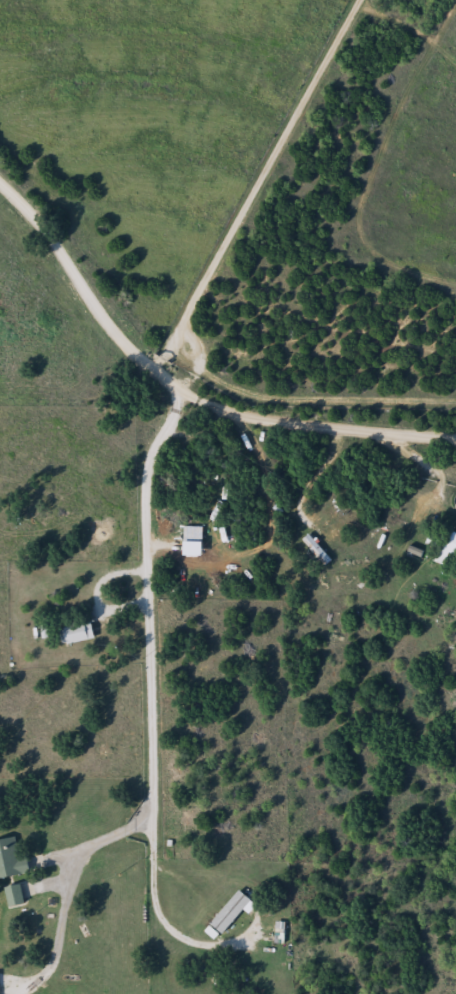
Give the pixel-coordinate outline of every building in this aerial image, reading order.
[(217,492),(217,504),(228,504),(228,492),(217,492)] [(447,544),(440,542),(432,565),(445,570),(449,557),(455,560),(455,540),(449,538),(447,544)] [(303,544),(326,569),(332,564),(309,539),(303,544)] [(88,644),(85,627),(60,632),(63,649),(88,644)] [(30,877),(27,861),(20,862),(16,841),(0,844),(0,883),(30,877)] [(209,928),(222,939),(252,905),(239,894),(209,928)]
